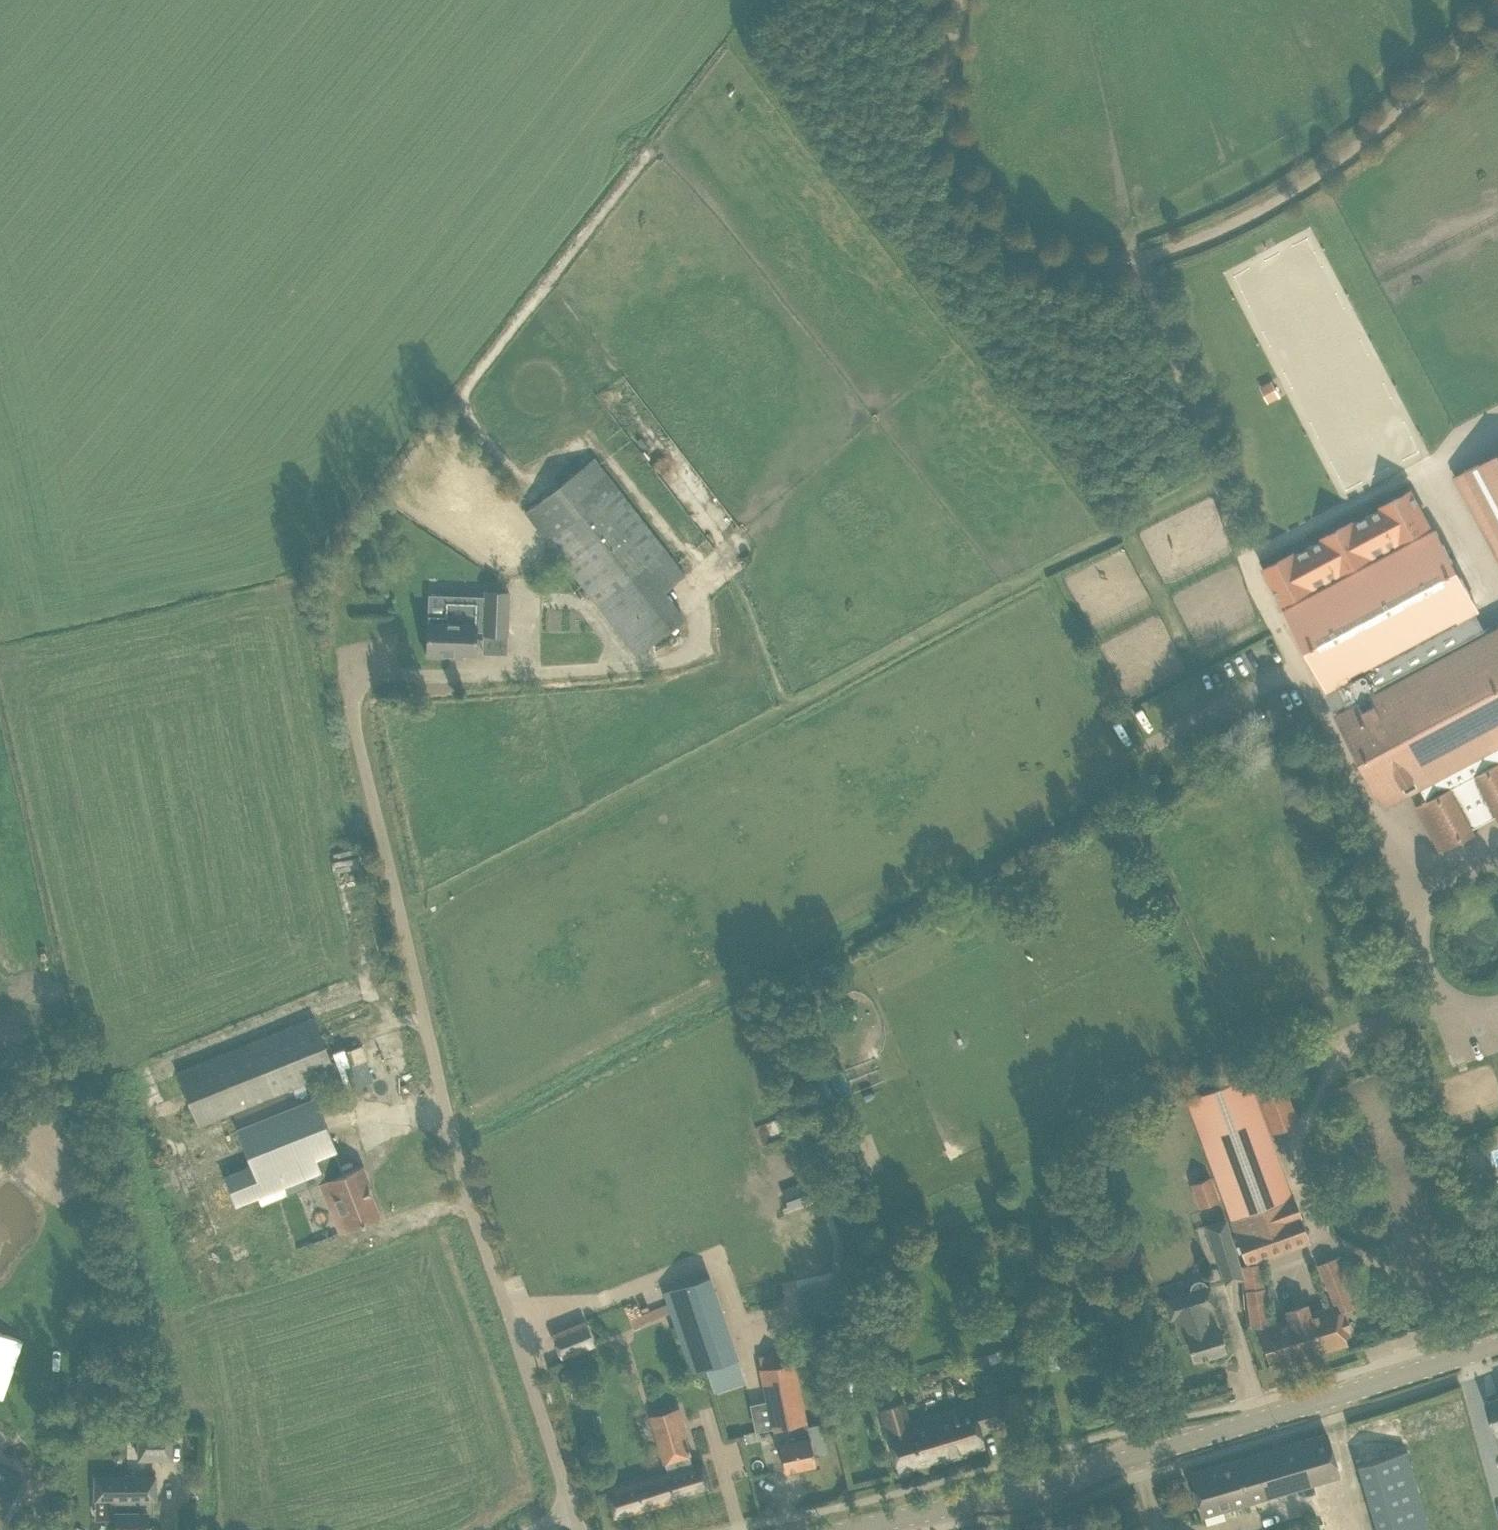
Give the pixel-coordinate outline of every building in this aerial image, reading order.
[(1460,474),(1497,546),(1497,454),(1460,474)] [(523,513),(635,656),(684,618),(665,591),(684,576),(592,458),(523,513)] [(1281,602),(1428,524),(1410,490),(1381,506),(1383,508),(1353,524),(1352,522),(1322,537),(1324,540),(1294,555),(1293,553),(1263,568),(1281,602)] [(1386,556),(1285,610),(1316,668),(1327,688),(1329,687),(1332,692),(1327,695),(1334,709),(1340,706),(1342,712),(1486,635),(1473,611),(1477,608),(1435,530),(1386,556)] [(507,635),(509,591),(483,589),(483,602),(446,600),(445,616),(427,615),(427,619),(426,636),(425,656),(459,657),(459,654),(474,655),(475,630),(481,631),(481,634),(507,635)] [(1486,635),(1342,712),(1340,713),(1388,802),(1420,785),(1427,800),(1421,803),(1444,847),(1474,831),(1472,828),(1497,815),(1497,817),(1497,629),(1486,635)] [(177,1072),(199,1125),(334,1070),(312,1018),(177,1072)] [(1247,1075),(1184,1098),(1243,1259),(1305,1236),(1269,1134),(1250,1082),(1247,1075)] [(334,1151),(313,1097),(235,1128),(249,1164),(223,1174),(235,1205),(285,1185),(280,1172),(334,1151)] [(340,1214),(346,1229),(379,1216),(366,1183),(368,1182),(361,1165),(326,1179),(331,1190),(324,1193),(334,1217),(340,1214)] [(782,1191),(788,1209),(838,1193),(830,1173),(782,1191)] [(1196,1182),(1205,1204),(1216,1200),(1208,1177),(1196,1182)] [(286,1195),(306,1187),(302,1178),(285,1185),(283,1186),(286,1194),(286,1195)] [(1203,1226),(1213,1263),(1218,1261),(1225,1283),(1240,1279),(1239,1269),(1242,1268),(1226,1220),(1203,1226)] [(91,1273),(104,1268),(98,1253),(85,1258),(91,1273)] [(1334,1258),(1320,1263),(1334,1300),(1349,1294),(1334,1258)] [(1239,1269),(1249,1329),(1269,1326),(1260,1264),(1239,1269)] [(691,1373),(705,1368),(713,1391),(744,1380),(709,1276),(663,1291),(691,1373)] [(797,1288),(806,1324),(847,1314),(839,1279),(797,1288)] [(1214,1305),(1209,1286),(1207,1287),(1206,1284),(1202,1281),(1198,1280),(1192,1281),(1190,1285),(1189,1290),(1189,1292),(1176,1296),(1163,1300),(1169,1320),(1174,1318),(1175,1320),(1180,1339),(1186,1337),(1192,1359),(1208,1354),(1209,1357),(1220,1354),(1219,1351),(1224,1350),(1218,1330),(1217,1326),(1214,1327),(1208,1307),(1214,1305)] [(1258,1328),(1270,1367),(1345,1344),(1342,1333),(1349,1331),(1344,1316),(1337,1319),(1336,1313),(1332,1306),(1309,1313),(1306,1302),(1283,1310),(1286,1321),(1269,1326),(1258,1328)] [(630,1314),(633,1327),(670,1317),(667,1305),(630,1314)] [(593,1344),(584,1321),(551,1335),(560,1357),(593,1344)] [(999,1350),(987,1354),(990,1364),(1002,1359),(999,1350)] [(759,1369),(771,1427),(803,1420),(791,1363),(759,1369)] [(564,1368),(561,1371),(562,1376),(566,1379),(570,1378),(573,1374),(572,1369),(568,1367),(564,1368)] [(995,1394),(959,1404),(962,1413),(908,1429),(901,1403),(880,1409),(886,1429),(885,1429),(892,1449),(898,1469),(982,1444),(978,1430),(1004,1423),(998,1404),(995,1394)] [(1486,1402),(1497,1433),(1495,1437),(1497,1445),(1497,1397),(1490,1400),(1486,1402)] [(625,1484),(606,1490),(615,1518),(709,1489),(703,1470),(700,1461),(693,1463),(685,1435),(687,1434),(680,1408),(661,1413),(669,1438),(657,1441),(666,1472),(625,1484)] [(827,1453),(821,1422),(807,1425),(805,1420),(803,1420),(771,1427),(775,1445),(778,1444),(784,1470),(814,1463),(813,1456),(827,1453)] [(744,1440),(752,1438),(751,1430),(743,1432),(744,1440)] [(138,1458),(170,1458),(170,1432),(138,1432),(138,1458)] [(1194,1492),(1200,1515),(1338,1475),(1326,1433),(1188,1473),(1194,1492)] [(1405,1451),(1356,1465),(1375,1529),(1428,1529),(1405,1451)] [(147,1512),(151,1512),(151,1499),(154,1498),(154,1476),(94,1476),(94,1519),(115,1519),(115,1529),(147,1529),(147,1512)]
